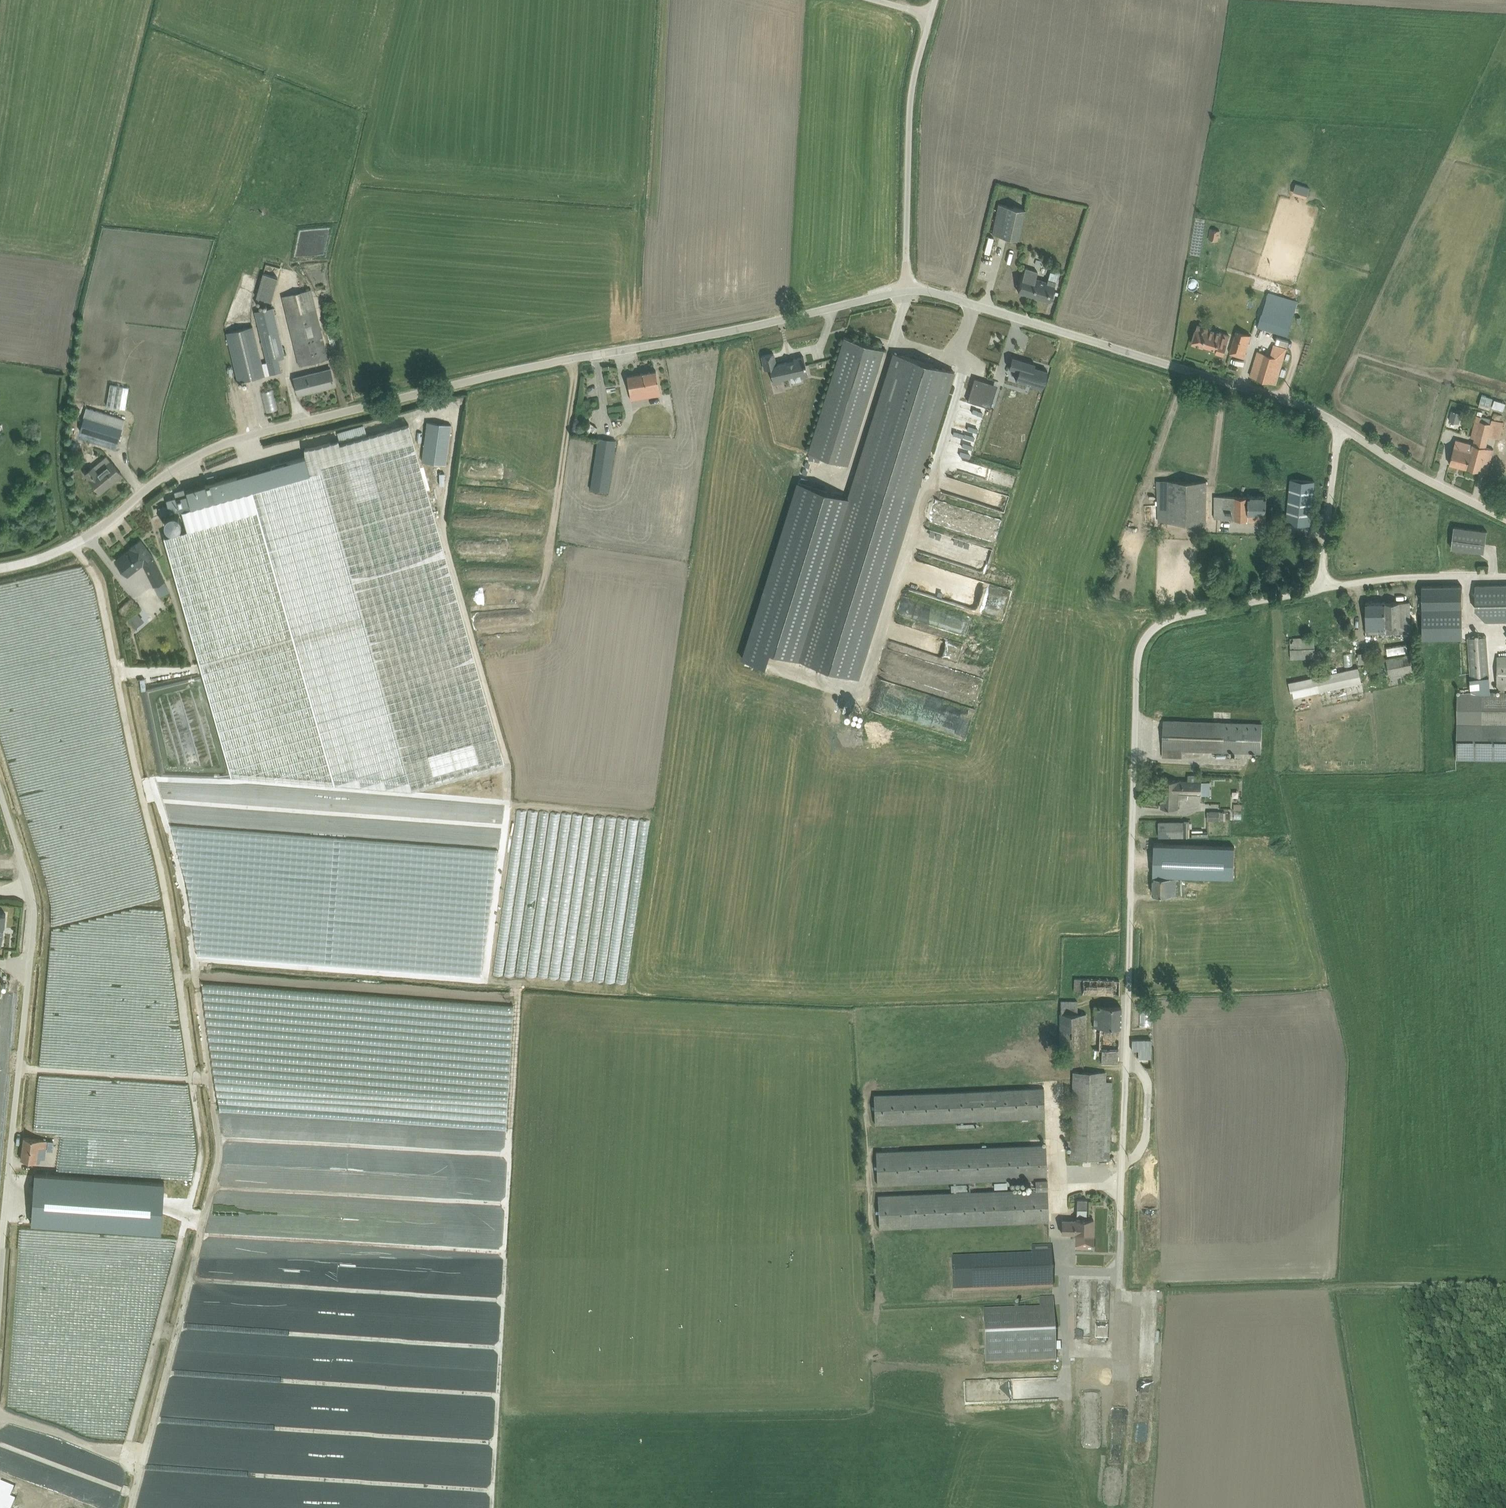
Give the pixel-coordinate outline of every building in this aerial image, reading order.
[(1026,209),(1000,203),(993,235),(1018,241),(1026,209)] [(1024,265),(1017,288),(1048,299),(1055,278),(1047,276),(1046,279),(1035,275),(1037,269),(1024,265)] [(258,268),(250,295),(266,299),(274,273),(258,268)] [(326,358),(310,288),(279,295),(295,365),(326,358)] [(1245,356),(1261,299),(1242,294),(1229,333),(1212,330),(1208,347),(1245,356)] [(1267,323),(1287,329),(1295,301),(1276,295),(1267,323)] [(274,309),(257,313),(269,370),(279,368),(278,359),(284,358),(274,309)] [(251,332),(227,337),(237,385),(261,380),(251,332)] [(844,334),(808,449),(847,462),(854,439),(883,346),(844,334)] [(1250,379),(1280,388),(1291,351),(1290,351),(1272,345),(1269,354),(1259,351),(1250,379)] [(773,350),(762,353),(765,367),(770,366),(774,381),(782,380),(781,377),(790,375),(790,374),(800,371),(801,375),(808,373),(803,353),(793,356),(794,358),(787,360),(787,359),(776,362),(773,350)] [(797,481),(741,658),(765,666),(771,646),(856,673),(952,369),(895,352),(849,497),(797,481)] [(1013,355),(1010,366),(1018,368),(1016,377),(1042,385),(1047,368),(1034,364),(1035,361),(1012,354),(1011,355),(1013,355)] [(1489,373),(1490,362),(1479,361),(1478,373),(1489,373)] [(337,390),(331,366),(290,376),(295,400),(337,390)] [(656,368),(627,373),(631,398),(660,393),(656,368)] [(953,368),(929,446),(964,456),(987,378),(953,368)] [(255,391),(262,407),(269,404),(262,387),(255,391)] [(241,420),(250,418),(244,394),(235,396),(241,420)] [(1489,396),(1488,404),(1500,405),(1501,398),(1489,396)] [(1470,438),(1457,434),(1450,459),(1466,463),(1467,461),(1488,467),(1494,446),(1486,444),(1490,432),(1499,435),(1504,418),(1478,410),(1470,438)] [(79,433),(119,444),(124,427),(113,424),(116,415),(100,411),(98,419),(84,415),(79,433)] [(450,422),(427,419),(422,458),(445,460),(450,422)] [(589,420),(584,429),(589,432),(594,423),(589,420)] [(195,662),(291,635),(331,781),(413,785),(505,762),(409,422),(305,451),(307,458),(310,472),(173,510),(154,515),(174,584),(195,662)] [(598,435),(590,487),(609,489),(616,438),(598,435)] [(1006,478),(1010,466),(967,451),(963,462),(1006,478)] [(122,472),(109,456),(86,474),(99,491),(121,473),(122,472)] [(169,497),(173,510),(310,472),(307,458),(169,497)] [(1316,478),(1292,476),(1287,520),(1312,523),(1316,478)] [(1208,519),(1208,477),(1158,477),(1158,519),(1208,519)] [(1503,478),(1497,502),(1505,504),(1505,479),(1503,478)] [(995,499),(995,487),(968,485),(967,497),(995,499)] [(1269,517),(1268,489),(1213,489),(1214,518),(1269,517)] [(469,519),(467,535),(477,536),(480,520),(469,519)] [(1484,546),(1487,530),(1454,525),(1451,542),(1484,546)] [(978,558),(981,545),(935,533),(932,546),(978,558)] [(141,537),(113,555),(124,573),(141,562),(154,582),(165,574),(151,553),(141,537)] [(941,585),(948,587),(962,590),(964,581),(943,575),(941,585)] [(1476,581),(1476,607),(1486,618),(1505,618),(1505,581),(1476,581)] [(1462,635),(1461,582),(1422,583),(1423,636),(1462,635)] [(125,595),(115,605),(122,612),(132,603),(125,595)] [(1412,629),(1412,597),(1366,597),(1366,629),(1412,629)] [(123,617),(131,626),(142,617),(134,607),(123,617)] [(1489,690),(1487,634),(1468,635),(1471,690),(1458,690),(1458,756),(1481,756),(1505,756),(1505,643),(1498,643),(1498,691),(1489,690)] [(1316,656),(1316,637),(1288,639),(1289,658),(1316,656)] [(1362,659),(1359,647),(1353,649),(1355,660),(1362,659)] [(1411,651),(1388,657),(1393,680),(1416,675),(1411,651)] [(1359,667),(1292,682),(1295,699),(1363,684),(1359,667)] [(137,686),(145,685),(142,673),(134,675),(137,686)] [(1260,749),(1261,718),(1164,715),(1163,752),(1182,753),(1182,747),(1260,749)] [(1269,801),(1269,772),(1188,770),(1188,776),(1161,776),(1161,804),(1179,805),(1179,789),(1201,789),(1200,799),(1269,801)] [(1221,815),(1221,807),(1206,807),(1206,816),(1221,815)] [(1192,819),(1163,818),(1163,831),(1192,832),(1192,819)] [(232,957),(630,980),(638,832),(629,854),(630,842),(615,841),(613,836),(588,845),(587,853),(576,848),(575,870),(531,917),(530,928),(524,913),(511,917),(511,924),(499,923),(501,922),(479,930),(479,933),(433,913),(435,911),(426,907),(428,883),(416,878),(356,874),(356,879),(360,878),(359,894),(326,893),(305,914),(236,884),(232,957)] [(1183,843),(1154,843),(1153,891),(1177,891),(1177,875),(1217,875),(1217,851),(1212,851),(1212,838),(1190,838),(1190,848),(1183,848),(1183,843)] [(504,1096),(509,991),(205,975),(200,1077),(310,1083),(314,1075),(310,1060),(297,1063),(298,1034),(312,1035),(310,1028),(315,1028),(315,1036),(322,1034),(327,1023),(329,1027),(359,1019),(357,1012),(368,1009),(370,1015),(380,1015),(381,1010),(400,1018),(404,1031),(410,1029),(412,1035),(418,1021),(417,1037),(419,1033),(438,1042),(440,1037),(456,1093),(504,1096)] [(1120,992),(1120,976),(1073,976),(1073,987),(1083,987),(1083,992),(1120,992)] [(1076,1011),(1076,999),(1060,998),(1059,1045),(1085,1046),(1085,1011),(1076,1011)] [(1119,1026),(1119,1002),(1092,1003),(1092,1047),(1120,1046),(1119,1026)] [(1152,1034),(1134,1034),(1134,1048),(1142,1048),(1142,1054),(1150,1054),(1150,1059),(1166,1060),(1166,1049),(1152,1048),(1152,1034)] [(348,1066),(344,1066),(344,1067),(339,1066),(338,1076),(347,1077),(348,1066)] [(1110,1158),(1112,1100),(1112,1080),(1106,1080),(1105,1069),(1072,1068),(1070,1097),(1069,1157),(1110,1158)] [(439,1079),(417,1079),(417,1083),(437,1083),(437,1086),(445,1086),(445,1072),(439,1072),(439,1079)] [(1040,1083),(878,1088),(879,1119),(1041,1114),(1040,1083)] [(56,1135),(57,1162),(74,1162),(73,1134),(56,1135)] [(22,1158),(48,1161),(50,1138),(24,1136),(23,1143),(22,1158)] [(881,1147),(882,1178),(1045,1172),(1044,1141),(881,1147)] [(34,1176),(33,1203),(53,1204),(54,1169),(28,1168),(27,1175),(34,1176)] [(884,1191),(885,1222),(1047,1216),(1046,1185),(884,1191)] [(1094,1252),(1094,1219),(1061,1219),(1061,1233),(1074,1233),(1073,1252),(1094,1252)] [(1050,1251),(953,1255),(953,1286),(1051,1282),(1050,1251)] [(1059,1308),(985,1309),(986,1358),(1059,1357),(1059,1308)] [(1048,1378),(1025,1379),(1025,1386),(1048,1385),(1048,1378)]
